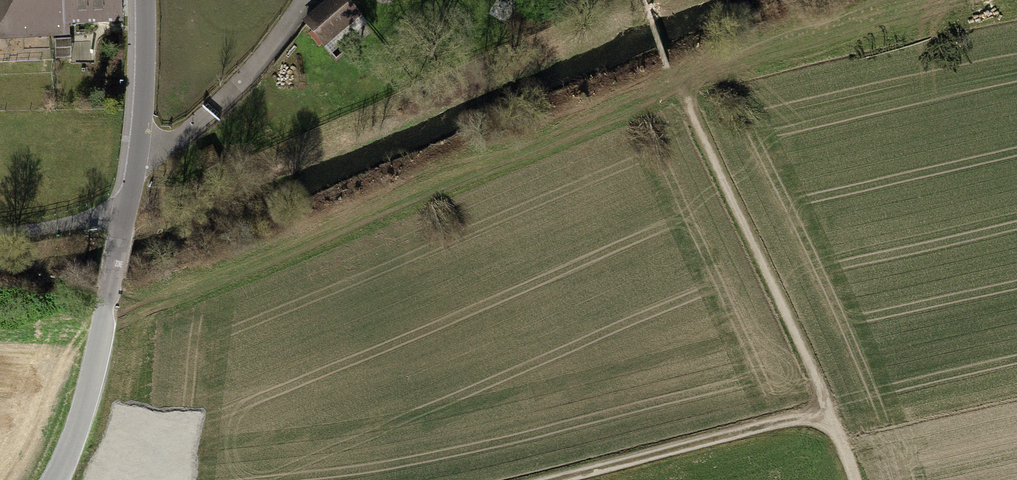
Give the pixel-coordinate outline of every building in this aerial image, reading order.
[(121,25),(120,0),(0,0),(0,40),(76,37),(75,27),(121,25)] [(360,16),(346,0),(332,0),(306,22),(326,45),(360,16)]
